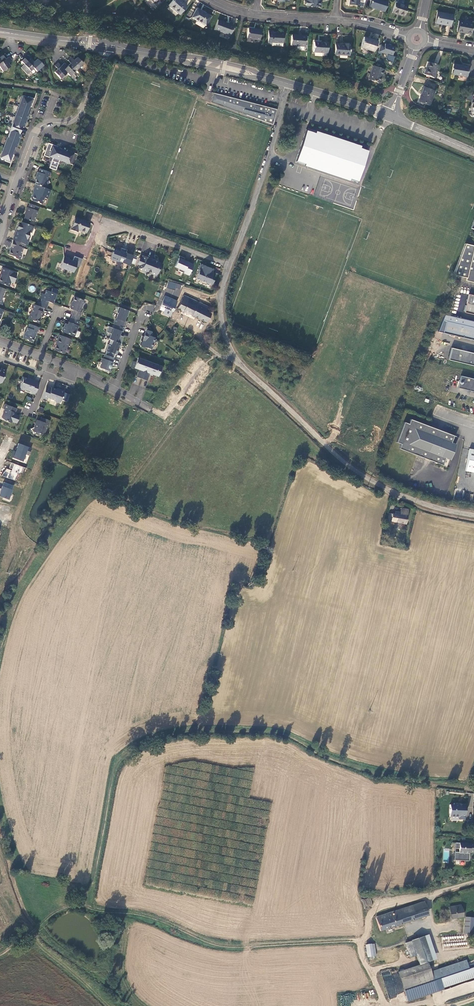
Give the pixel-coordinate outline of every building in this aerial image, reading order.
[(179,0),(173,0),(168,6),(179,15),(186,6),(179,0)] [(383,0),(371,0),(369,7),(384,12),(387,1),(383,0)] [(404,17),(407,6),(403,5),(404,0),(403,0),(396,0),(392,13),(404,17)] [(210,16),(197,9),(191,18),(205,26),(210,16)] [(452,15),(437,12),(435,23),(450,26),(452,15)] [(234,25),(218,20),(214,30),(230,36),(234,25)] [(473,24),(459,22),(457,32),(471,34),(473,24)] [(261,30),(248,28),(246,38),(259,40),(261,30)] [(283,46),(283,33),(273,32),(273,31),(268,31),(268,44),(272,45),(272,46),(283,46)] [(306,36),(291,35),(291,46),(305,47),(306,36)] [(377,41),(364,37),(360,48),(374,52),(377,41)] [(328,43),(314,42),(313,52),(327,53),(328,43)] [(343,45),(335,44),(335,55),(349,56),(350,44),(343,44),(343,45)] [(394,47),(385,44),(382,53),(392,56),(394,47)] [(3,71),(10,67),(8,63),(12,60),(9,56),(5,59),(3,55),(0,57),(0,67),(3,71)] [(70,76),(83,64),(77,57),(74,60),(71,57),(68,60),(71,63),(67,66),(64,63),(61,66),(58,62),(55,65),(58,69),(54,72),(60,79),(67,73),(70,76)] [(27,74),(34,68),(37,71),(44,65),(37,59),(34,62),(31,59),(28,61),(25,58),(22,61),(25,64),(21,67),(27,74)] [(434,78),(438,66),(428,62),(424,74),(434,78)] [(452,74),(467,77),(468,67),(454,65),(452,74)] [(384,70),(373,66),(368,79),(379,84),(384,70)] [(429,105),(434,91),(424,88),(419,101),(429,105)] [(213,100),(215,93),(213,92),(211,102),(246,115),(248,109),(248,108),(245,107),(245,108),(240,107),(240,106),(238,105),(238,106),(213,100)] [(273,124),(277,109),(215,93),(213,100),(238,106),(238,105),(240,106),(240,107),(245,108),(245,107),(248,108),(248,109),(246,115),(273,124)] [(29,106),(30,107),(31,107),(34,99),(28,97),(28,98),(22,96),(19,107),(27,110),(29,106)] [(15,117),(26,121),(29,114),(27,114),(26,113),(27,110),(19,107),(15,117)] [(24,128),(26,121),(15,117),(11,127),(20,130),(21,127),(22,127),(24,128)] [(92,125),(87,123),(83,134),(88,136),(92,125)] [(7,137),(19,141),(21,135),(20,134),(18,134),(20,130),(11,127),(7,137)] [(370,151),(308,131),(298,163),(359,183),(370,151)] [(7,137),(4,148),(12,151),(14,147),(15,147),(16,148),(19,141),(7,137)] [(59,161),(63,152),(59,151),(59,150),(60,148),(52,145),(49,151),(51,151),(49,157),(53,158),(52,161),(58,164),(59,161)] [(12,151),(4,148),(0,158),(5,160),(5,161),(11,164),(14,155),(12,155),(11,154),(12,151)] [(74,166),(77,155),(73,153),(74,153),(67,150),(66,152),(66,153),(63,152),(59,161),(74,166)] [(36,180),(34,184),(35,184),(44,188),(48,176),(49,177),(51,173),(40,169),(39,172),(38,172),(35,178),(36,180)] [(44,188),(35,184),(32,192),(35,192),(34,194),(32,195),(31,199),(31,201),(41,204),(44,198),(48,199),(51,190),(44,188)] [(38,207),(29,204),(28,208),(27,208),(25,212),(26,212),(24,219),(29,221),(30,220),(34,221),(38,211),(37,211),(38,207)] [(75,217),(71,229),(77,232),(78,230),(86,233),(90,223),(75,217)] [(17,232),(13,241),(24,245),(27,246),(29,240),(27,239),(29,232),(31,233),(34,227),(20,221),(16,231),(17,232)] [(13,241),(12,240),(10,247),(11,248),(8,255),(13,257),(14,258),(18,260),(20,259),(21,255),(21,254),(24,245),(13,241)] [(467,278),(473,247),(473,246),(465,244),(453,275),(467,278)] [(466,281),(473,283),(473,247),(467,278),(466,281)] [(114,249),(113,253),(110,259),(118,262),(118,261),(128,265),(129,260),(131,261),(133,256),(114,249)] [(185,258),(180,255),(175,266),(179,268),(178,270),(189,275),(193,264),(184,260),(185,258)] [(76,265),(79,257),(75,256),(73,261),(69,259),(70,258),(64,256),(60,267),(74,272),(76,265)] [(146,273),(147,272),(147,271),(151,273),(151,274),(155,275),(157,274),(159,270),(161,269),(162,266),(161,264),(158,262),(158,261),(153,259),(153,260),(153,261),(150,260),(150,259),(143,256),(142,259),(140,258),(137,264),(140,265),(138,269),(142,270),(141,271),(146,273)] [(212,274),(214,270),(201,264),(197,274),(198,274),(196,279),(201,280),(207,283),(212,285),(214,280),(211,279),(213,274),(212,274)] [(17,274),(2,269),(0,273),(0,274),(1,275),(0,277),(0,284),(9,287),(10,283),(13,284),(17,274)] [(43,309),(47,310),(49,303),(52,304),(53,302),(54,302),(58,291),(53,289),(51,293),(46,291),(45,294),(42,293),(39,299),(41,300),(40,303),(39,307),(43,309)] [(206,311),(208,307),(184,295),(181,303),(178,308),(206,322),(211,313),(206,311)] [(469,295),(464,312),(473,315),(473,296),(469,295)] [(173,311),(177,301),(165,296),(161,306),(173,311)] [(73,311),(70,319),(78,322),(81,314),(80,314),(83,302),(75,298),(73,303),(72,306),(71,305),(70,308),(71,311),(73,311)] [(42,312),(43,309),(39,307),(37,306),(32,304),(31,308),(32,309),(31,313),(29,314),(28,319),(32,321),(33,322),(37,323),(39,317),(41,317),(43,312),(42,312)] [(129,312),(119,308),(117,313),(118,314),(116,319),(115,319),(113,324),(115,325),(125,329),(127,323),(124,322),(126,317),(127,318),(129,312)] [(70,319),(67,326),(65,325),(63,328),(62,328),(61,332),(62,333),(74,337),(76,332),(78,326),(77,326),(79,322),(78,322),(70,319)] [(447,321),(444,333),(473,340),(473,327),(447,321)] [(37,333),(39,328),(29,324),(27,328),(25,332),(24,332),(22,338),(22,339),(26,341),(27,342),(32,343),(33,340),(33,338),(34,337),(35,335),(36,332),(37,333)] [(125,329),(115,325),(113,329),(109,327),(107,333),(111,334),(109,340),(111,340),(121,344),(123,337),(119,336),(121,332),(123,333),(125,329)] [(154,344),(157,342),(150,330),(147,329),(144,337),(142,337),(141,342),(140,346),(141,347),(146,349),(146,348),(152,350),(154,344)] [(71,340),(58,335),(53,351),(64,355),(68,344),(70,345),(71,340)] [(121,344),(111,340),(109,345),(108,345),(106,351),(107,352),(105,355),(113,358),(115,355),(116,355),(118,349),(120,350),(121,344)] [(451,348),(448,360),(473,366),(473,353),(451,348)] [(113,358),(105,355),(103,359),(102,359),(101,363),(102,363),(100,368),(104,370),(104,372),(109,374),(111,370),(110,369),(111,367),(112,367),(113,363),(112,363),(114,359),(113,358)] [(142,380),(149,362),(138,358),(136,363),(133,361),(130,367),(139,371),(137,378),(142,380)] [(149,362),(142,380),(147,381),(149,374),(155,377),(158,378),(159,375),(161,374),(164,368),(149,362)] [(461,375),(458,387),(473,391),(473,378),(461,375)] [(30,394),(34,395),(38,383),(34,382),(34,381),(29,379),(29,381),(22,378),(20,382),(21,383),(19,388),(19,390),(23,391),(24,390),(30,392),(30,394)] [(49,389),(45,387),(41,399),(46,401),(47,398),(53,401),(54,402),(57,403),(59,403),(60,400),(67,402),(69,395),(63,393),(63,392),(58,390),(57,391),(50,388),(49,389)] [(17,418),(14,417),(12,417),(12,416),(13,415),(15,409),(4,405),(2,410),(3,411),(0,418),(4,420),(4,422),(10,424),(10,422),(15,424),(17,418)] [(49,422),(40,418),(39,422),(36,421),(35,424),(34,424),(32,429),(30,430),(31,434),(34,433),(43,436),(46,431),(47,429),(48,425),(49,422)] [(451,443),(454,436),(410,419),(408,424),(404,422),(396,442),(401,444),(399,449),(443,465),(445,458),(450,460),(456,444),(451,443)] [(25,453),(28,455),(31,448),(18,443),(15,451),(13,450),(11,457),(22,461),(25,453)] [(473,472),(473,449),(469,449),(465,471),(473,472)] [(5,468),(2,476),(18,481),(23,467),(11,462),(9,469),(5,468)] [(8,499),(13,485),(4,482),(1,489),(0,488),(0,496),(8,499)] [(394,514),(392,513),(391,521),(395,522),(395,529),(399,530),(401,523),(406,524),(408,509),(401,508),(400,514),(395,513),(394,514)] [(450,805),(449,818),(458,818),(460,816),(465,816),(466,805),(462,805),(461,806),(459,806),(459,803),(453,803),(453,805),(450,805)] [(455,843),(455,850),(459,850),(459,853),(455,853),(455,861),(468,862),(469,853),(473,854),(473,849),(473,845),(455,843)] [(426,917),(422,903),(376,918),(378,925),(380,931),(426,917)] [(460,905),(454,906),(449,908),(450,919),(462,916),(460,905)] [(464,934),(472,934),(473,918),(465,919),(464,934)] [(417,957),(420,966),(428,963),(436,960),(429,935),(411,941),(417,957)] [(417,957),(411,941),(405,943),(410,959),(417,957)] [(371,944),(365,945),(367,957),(374,957),(371,944)] [(466,960),(431,972),(434,981),(469,969),(466,960)] [(469,969),(434,981),(431,972),(428,963),(420,966),(398,972),(408,1002),(443,990),(443,988),(473,978),(473,967),(469,969)]
